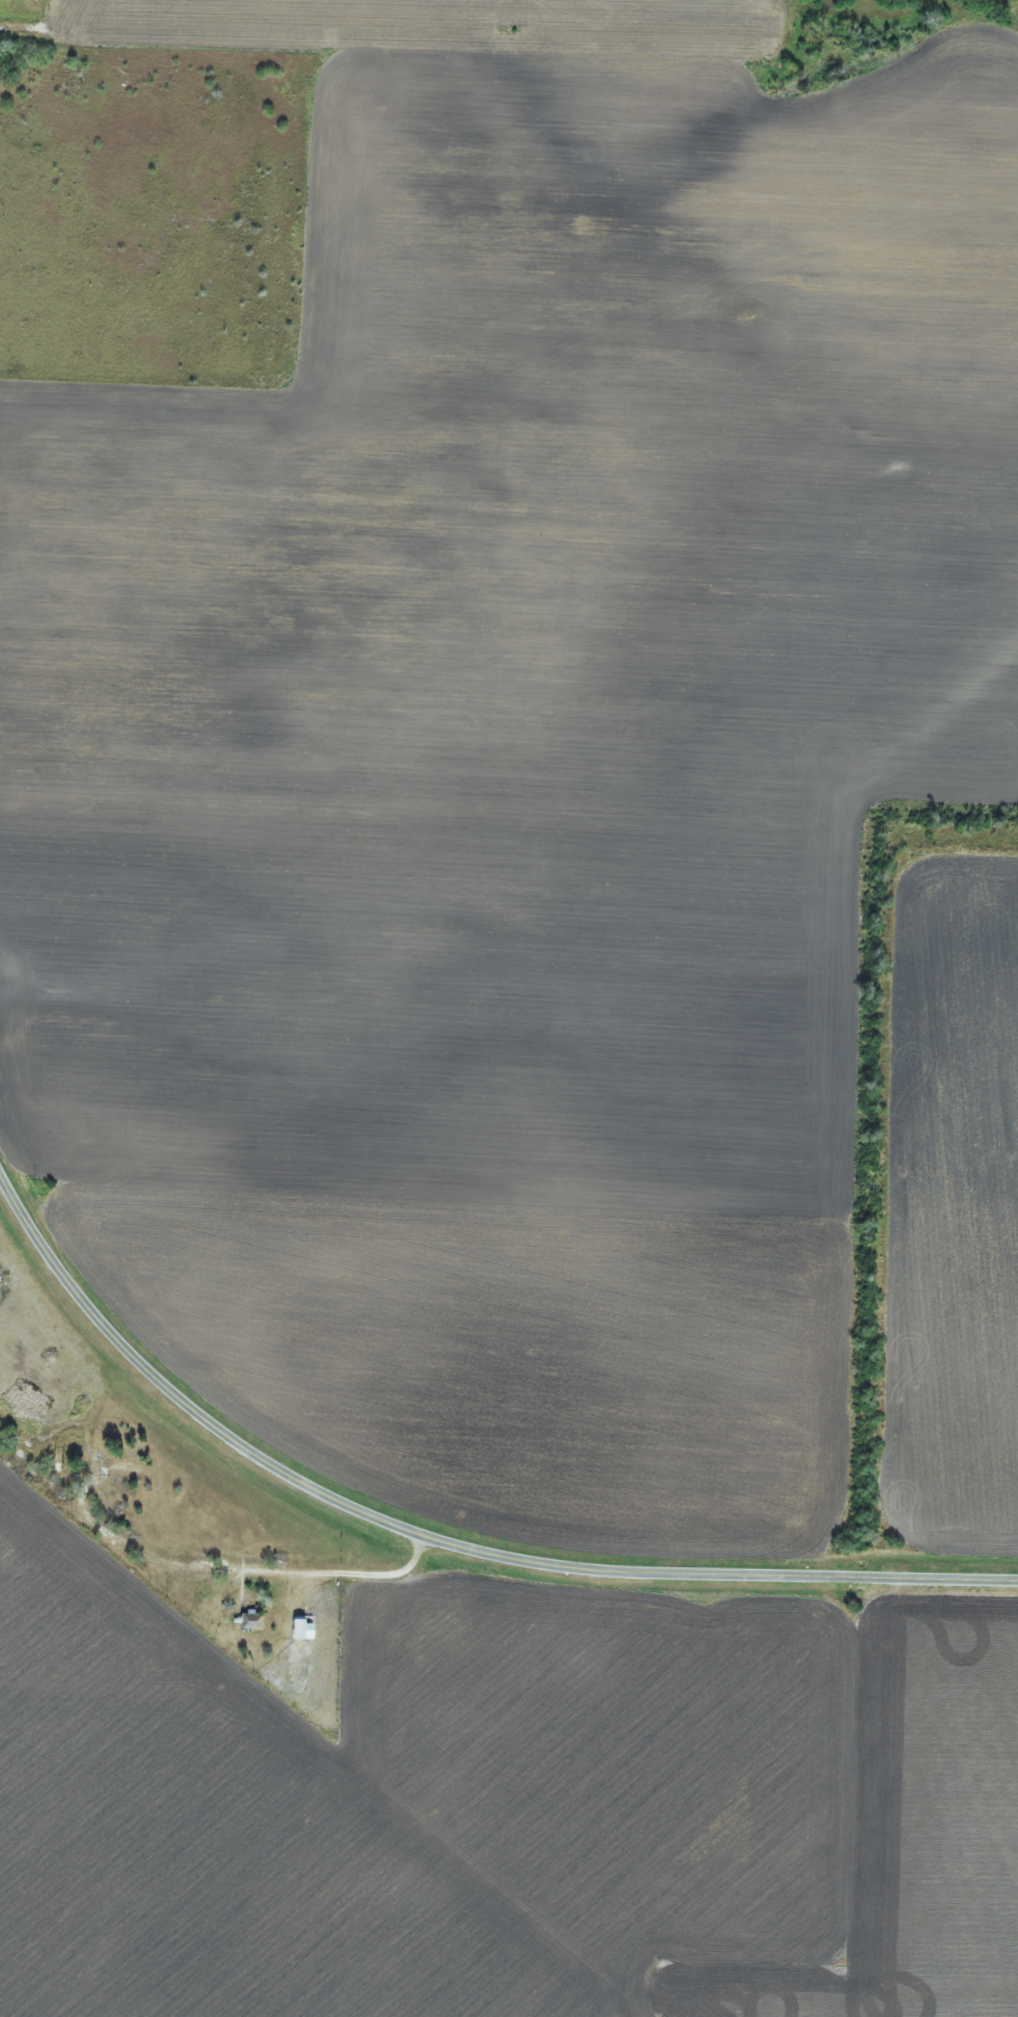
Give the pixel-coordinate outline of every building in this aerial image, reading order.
[(236,1627),(259,1627),(259,1612),(236,1612),(236,1627)]
